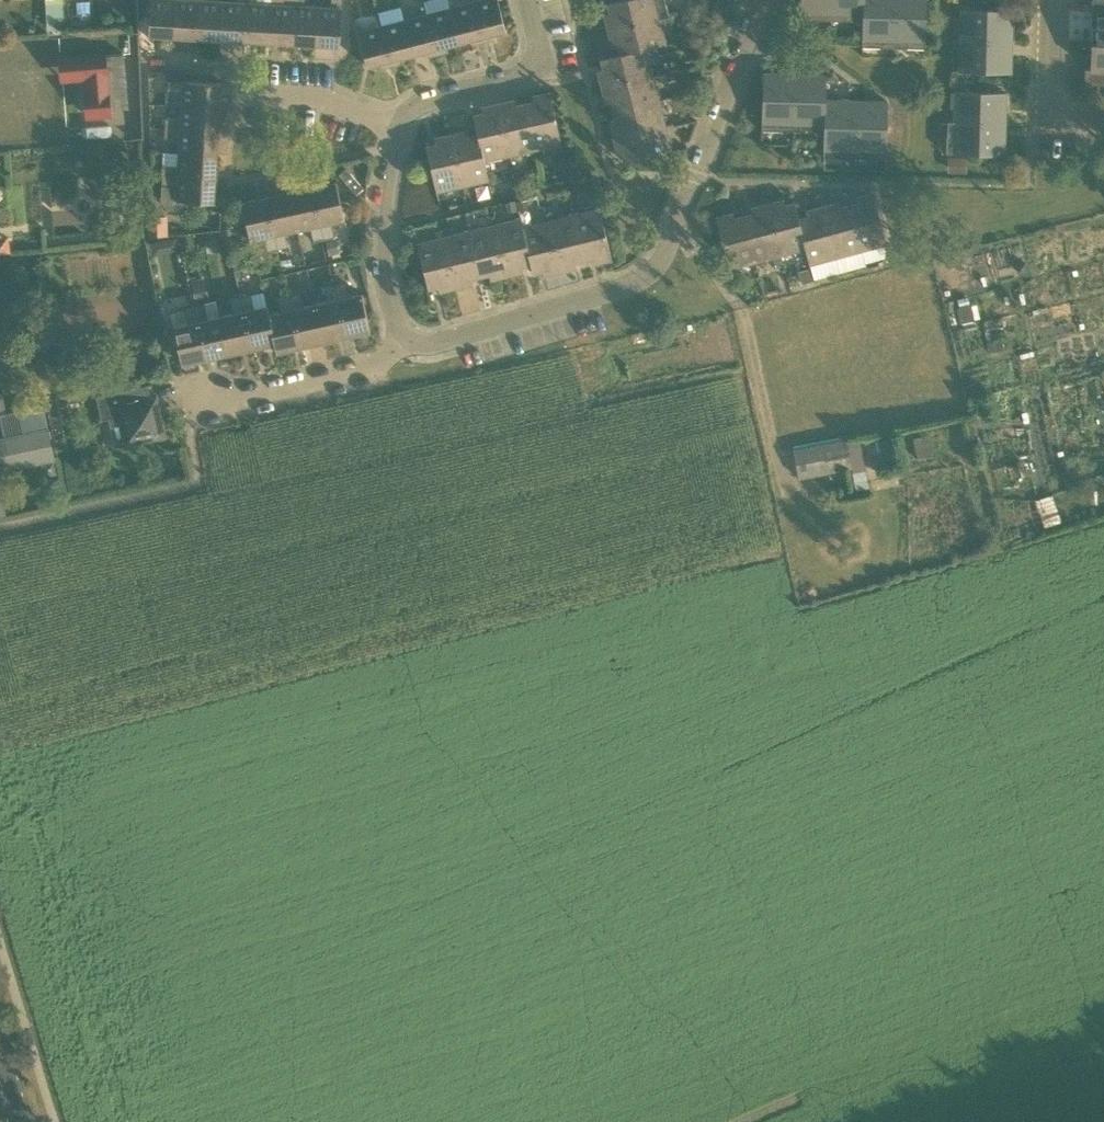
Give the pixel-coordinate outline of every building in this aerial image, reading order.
[(175,0),(151,0),(149,37),(150,37),(150,34),(173,36),(175,0)] [(199,0),(175,0),(173,36),(197,37),(196,40),(197,40),(199,0)] [(223,1),(213,0),(199,0),(197,40),(198,37),(221,38),(223,1)] [(247,0),(237,0),(237,1),(223,1),(221,38),(245,40),(244,42),(245,42),(247,0)] [(271,3),(258,3),(258,0),(247,0),(245,42),(246,40),(269,41),(271,3)] [(295,0),(284,0),(284,4),(271,3),(269,41),(292,42),(292,45),(295,0)] [(318,6),(305,5),(305,0),(295,0),(292,45),(293,45),(293,42),(316,44),(318,6)] [(341,26),(343,0),(332,0),(331,7),(318,6),(316,44),(339,45),(339,48),(340,48),(341,26)] [(484,41),(494,38),(493,33),(506,30),(498,0),(479,0),(473,2),(484,41)] [(609,30),(668,16),(665,0),(620,0),(608,3),(610,12),(605,14),(609,30)] [(801,19),(832,20),(833,0),(802,0),(801,19)] [(864,0),(833,0),(832,20),(863,21),(864,21),(864,0)] [(864,21),(863,21),(863,40),(893,40),(894,40),(895,0),(864,0),(864,21)] [(927,0),(895,0),(894,40),(893,40),(893,47),(925,48),(927,0)] [(474,43),(484,41),(473,2),(451,7),(460,42),(472,38),(474,43)] [(1091,43),(1103,43),(1103,2),(1093,2),(1092,22),(1097,22),(1097,42),(1091,42),(1091,43)] [(447,45),(460,42),(451,7),(428,13),(438,53),(448,50),(447,45)] [(1012,41),(1012,32),(1013,9),(962,8),(961,40),(1012,41)] [(428,55),(438,53),(428,13),(405,19),(414,54),(426,50),(428,55)] [(647,49),(656,47),(675,42),(668,16),(609,30),(613,47),(618,45),(620,54),(647,47),(647,49)] [(401,57),(414,54),(405,19),(382,25),(392,64),(402,62),(401,57)] [(382,67),(392,64),(382,25),(358,31),(367,65),(381,62),(382,67)] [(676,41),(696,35),(694,28),(674,34),(676,41)] [(1011,72),(1011,60),(1012,41),(961,40),(960,71),(1011,72)] [(1091,43),(1091,69),(1085,68),(1085,84),(1103,84),(1103,43),(1091,43)] [(598,69),(602,86),(662,71),(656,47),(647,49),(647,47),(620,54),(601,58),(603,68),(598,69)] [(110,116),(105,56),(60,59),(61,81),(88,78),(89,96),(85,96),(87,118),(110,116)] [(668,97),(662,71),(602,86),(606,103),(611,101),(614,110),(659,99),(668,97)] [(794,124),(795,73),(764,72),(762,130),(793,130),(793,124),(794,124)] [(825,131),(826,99),(826,74),(795,73),(794,124),(793,124),(793,130),(824,131),(825,131)] [(224,82),(199,81),(168,79),(167,90),(183,91),(182,104),(220,106),(221,83),(224,83),(224,82)] [(525,103),(538,158),(564,152),(550,91),(533,95),(534,101),(525,103)] [(1005,123),(1005,122),(1006,92),(955,91),(954,121),(954,122),(1005,123)] [(538,158),(525,103),(516,105),(515,99),(498,103),(512,163),(538,158)] [(614,137),(666,125),(659,99),(614,110),(616,119),(610,121),(614,137)] [(855,151),(857,100),(826,99),(825,131),(824,131),(824,150),(855,151)] [(887,152),(888,101),(857,100),(855,151),(887,152)] [(512,163),(498,103),(482,107),(483,112),(473,115),(478,134),(487,169),(512,163)] [(219,129),(220,106),(182,104),(181,117),(166,116),(165,127),(221,130),(219,129)] [(1004,154),(1005,142),(1005,123),(954,122),(954,121),(948,121),(947,153),(1004,154)] [(674,123),(666,125),(614,137),(618,154),(624,152),(626,162),(681,149),(674,123)] [(221,131),(221,130),(165,127),(165,138),(180,138),(179,153),(217,155),(219,130),(221,131)] [(487,169),(478,134),(469,136),(468,130),(451,134),(463,185),(489,180),(487,169)] [(437,191),(463,185),(451,134),(435,138),(436,143),(426,145),(437,191)] [(216,177),(217,155),(179,153),(179,164),(163,164),(163,175),(219,178),(219,177),(216,177)] [(218,178),(219,178),(163,175),(161,201),(168,209),(179,210),(188,203),(188,200),(215,202),(216,178),(218,178)] [(345,218),(341,202),(337,181),(323,184),(322,183),(321,183),(321,184),(313,186),(324,238),(335,236),(331,221),(345,218)] [(313,241),(324,238),(313,186),(304,188),(304,187),(303,187),(303,188),(290,191),(298,228),(310,226),(313,241)] [(285,231),(298,228),(290,191),(276,194),(276,193),(275,193),(275,194),(267,196),(278,248),(288,246),(285,231)] [(886,243),(888,243),(874,192),(857,197),(858,202),(849,205),(862,250),(879,245),(881,254),(889,252),(886,243)] [(267,251),(278,248),(267,196),(258,198),(258,197),(256,197),(256,198),(242,201),(251,238),(264,236),(267,251)] [(784,199),(767,203),(783,263),(808,256),(806,248),(807,247),(799,218),(795,202),(785,204),(784,199)] [(531,217),(531,201),(509,200),(509,217),(531,217)] [(862,250),(849,205),(840,207),(839,201),(823,206),(836,257),(839,267),(847,265),(844,255),(862,250)] [(752,213),(743,216),(758,270),(783,263),(767,203),(751,208),(752,213)] [(810,264),(836,257),(823,206),(806,210),(808,216),(799,218),(807,247),(806,248),(808,256),(810,264)] [(574,214),(585,260),(594,258),(595,263),(612,259),(600,208),(574,214)] [(732,277),(758,270),(743,216),(735,218),(733,212),(716,217),(732,277)] [(576,262),(585,260),(574,214),(548,220),(561,272),(577,268),(576,262)] [(147,217),(147,237),(167,237),(167,217),(147,217)] [(522,227),(523,226),(521,218),(495,224),(507,275),(524,271),(523,266),(531,264),(522,227)] [(544,276),(561,272),(548,220),(523,226),(522,227),(531,264),(533,272),(543,270),(544,276)] [(491,279),(507,275),(495,224),(470,230),(480,276),(489,274),(491,279)] [(456,288),(444,236),(442,228),(415,234),(429,289),(438,286),(440,292),(456,288)] [(471,278),(480,276),(470,230),(444,236),(456,288),(473,284),(471,278)] [(211,301),(206,277),(192,280),(197,304),(211,301)] [(371,330),(362,293),(349,296),(346,281),(335,283),(347,335),(355,334),(356,334),(357,334),(357,333),(371,330)] [(338,337),(347,335),(335,283),(324,285),(328,300),(315,303),(324,341),(337,338),(337,339),(338,338),(338,337)] [(324,341),(315,303),(303,306),(299,291),(289,293),(301,346),(309,344),(309,345),(311,344),(311,343),(324,341)] [(269,314),(270,313),(268,305),(255,308),(251,293),(241,295),(252,347),(261,346),(263,346),(262,345),(275,342),(269,314)] [(292,348),(301,346),(289,293),(278,296),(282,311),(270,313),(269,314),(275,342),(277,351),(291,348),(291,349),(292,348)] [(244,349),(252,347),(241,295),(230,297),(234,312),(221,315),(229,353),(242,350),(243,351),(244,350),(244,349)] [(229,353),(221,315),(208,318),(205,303),(194,306),(206,358),(215,356),(215,357),(216,356),(216,355),(229,353)] [(198,360),(206,358),(194,306),(171,311),(182,363),(196,360),(196,361),(198,361),(198,360)] [(143,439),(164,435),(160,415),(159,416),(155,398),(151,398),(148,384),(97,395),(102,420),(121,416),(126,439),(142,435),(143,439)] [(52,450),(48,429),(0,439),(0,470),(54,459),(52,450)] [(913,438),(918,459),(934,455),(930,434),(913,438)] [(873,439),(879,462),(894,458),(887,435),(873,439)] [(855,487),(866,486),(861,436),(849,438),(855,487)] [(848,445),(795,455),(799,477),(852,467),(848,445)]
